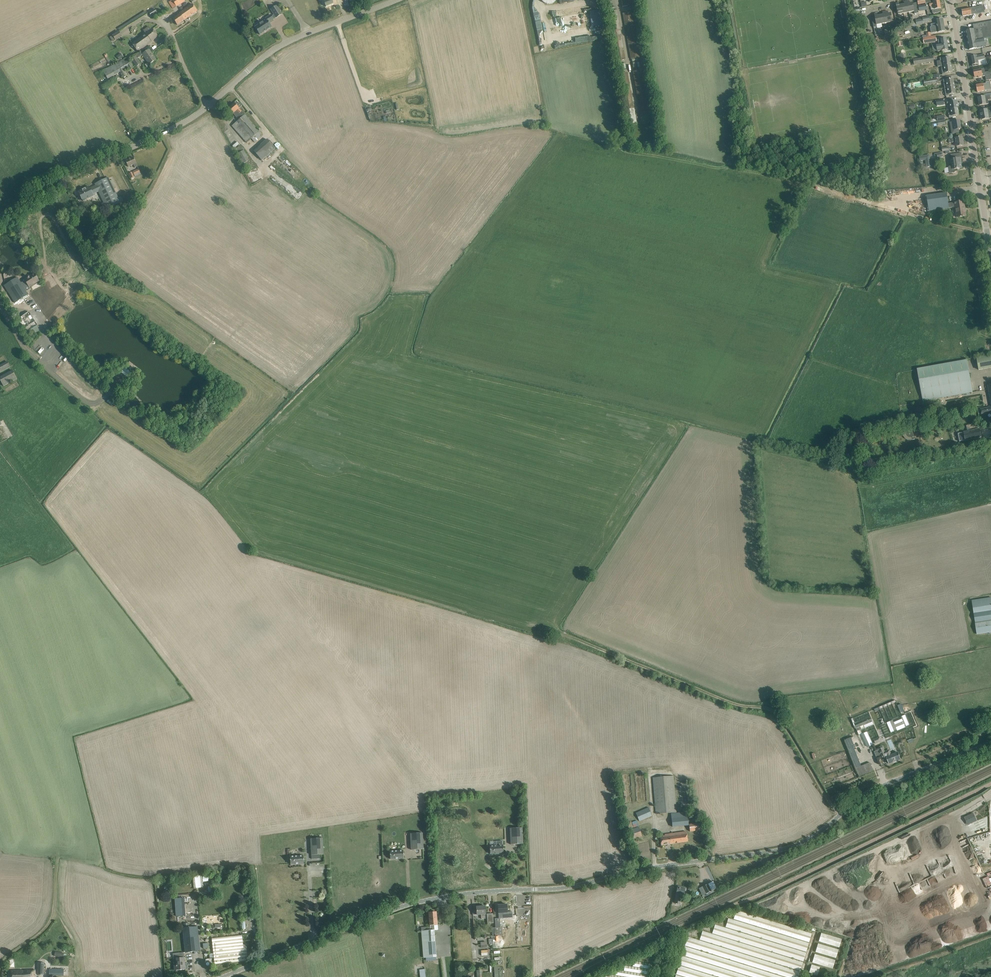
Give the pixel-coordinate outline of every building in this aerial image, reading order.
[(170,1),(174,8),(186,1),(185,0),(172,0),(170,1)] [(929,3),(930,6),(931,6),(932,10),(933,13),(940,12),(940,8),(941,8),(939,0),(934,0),(933,0),(933,2),(932,2),(929,3)] [(909,1),(907,1),(909,12),(914,11),(914,14),(919,13),(917,3),(913,4),(913,3),(910,3),(909,1)] [(180,14),(173,19),(177,25),(197,11),(193,4),(179,13),(180,14)] [(260,35),(264,32),(272,27),(269,23),(274,19),(276,18),(282,14),(277,6),(271,9),(274,14),(272,16),(271,16),(266,19),(266,20),(255,27),(257,30),(257,32),(258,33),(259,34),(260,35)] [(984,6),(970,8),(962,10),(963,16),(985,12),(984,6)] [(589,11),(591,27),(601,26),(599,10),(589,11)] [(872,18),(873,26),(882,24),(880,15),(878,16),(877,13),(874,14),(875,17),(872,18)] [(916,20),(916,22),(917,25),(924,24),(924,22),(930,21),(929,17),(922,18),(923,19),(916,20)] [(932,26),(930,27),(931,32),(938,31),(938,32),(945,31),(943,19),(936,20),(937,23),(937,25),(932,26)] [(969,50),(982,47),(985,46),(983,38),(990,37),(990,21),(973,25),(974,29),(966,31),(968,42),(967,43),(968,50),(969,49),(969,50)] [(146,33),(132,43),(138,51),(158,37),(152,29),(151,30),(149,27),(144,30),(146,33)] [(905,40),(904,31),(895,33),(896,42),(905,40)] [(110,37),(113,42),(121,36),(118,32),(110,37)] [(942,51),(948,49),(946,38),(940,39),(940,40),(938,40),(939,44),(936,45),(937,51),(942,50),(942,51)] [(143,54),(141,52),(131,58),(137,66),(140,64),(137,59),(143,55),(149,64),(156,60),(149,50),(143,54)] [(978,64),(979,64),(978,60),(985,59),(984,54),(977,56),(977,55),(974,56),(974,55),(971,55),(971,56),(972,65),(973,66),(979,65),(978,64)] [(940,58),(941,66),(951,65),(950,57),(943,58),(943,57),(940,58)] [(123,59),(103,71),(108,79),(120,72),(123,78),(127,76),(124,70),(128,67),(129,69),(133,66),(129,59),(125,62),(123,59)] [(952,72),(951,65),(941,66),(942,74),(946,74),(946,73),(952,72)] [(990,72),(990,71),(985,72),(984,68),(973,70),(974,77),(978,76),(978,77),(987,76),(987,80),(990,79),(990,72)] [(943,79),(945,88),(954,86),(953,79),(947,80),(947,79),(943,79)] [(990,86),(990,80),(986,81),(986,83),(976,85),(977,92),(985,91),(984,87),(990,86)] [(949,95),(955,94),(954,86),(945,88),(946,96),(949,95)] [(990,99),(990,96),(985,97),(985,96),(978,97),(979,105),(989,104),(988,100),(990,99)] [(950,104),(951,109),(958,108),(956,100),(950,101),(947,101),(947,104),(950,104)] [(235,103),(228,108),(239,120),(245,115),(239,108),(236,105),(235,103)] [(959,115),(958,108),(951,109),(952,114),(949,115),(949,118),(952,117),(952,116),(959,115)] [(982,120),(990,118),(990,109),(980,110),(980,111),(979,111),(980,115),(981,114),(982,120)] [(239,120),(232,126),(247,143),(251,139),(258,132),(259,132),(245,115),(239,120)] [(954,121),(950,122),(950,127),(951,130),(951,135),(959,132),(959,129),(961,129),(960,121),(954,121)] [(957,146),(964,145),(962,137),(955,138),(951,139),(952,142),(956,142),(957,146)] [(267,139),(254,151),(262,160),(275,149),(267,139)] [(241,146),(235,150),(237,154),(244,151),(241,146)] [(955,171),(957,171),(956,169),(958,169),(958,168),(962,168),(961,164),(962,164),(962,161),(963,161),(961,153),(951,154),(951,159),(951,164),(952,164),(952,165),(949,166),(948,167),(949,173),(955,173),(955,171)] [(133,157),(125,161),(128,167),(133,164),(136,170),(139,169),(133,157)] [(932,157),(921,158),(922,163),(928,162),(929,169),(934,169),(932,157)] [(89,187),(78,192),(83,201),(94,196),(93,194),(98,192),(107,209),(121,203),(108,177),(95,184),(96,186),(90,188),(89,187)] [(929,211),(955,207),(956,213),(958,213),(958,217),(962,216),(962,217),(964,217),(964,216),(966,216),(964,201),(955,202),(948,203),(947,193),(927,196),(929,211)] [(39,280),(37,278),(34,274),(30,277),(29,277),(28,276),(28,277),(27,278),(25,280),(21,283),(17,277),(4,286),(15,303),(28,295),(24,288),(28,285),(29,287),(39,280)] [(38,325),(29,312),(18,319),(27,332),(31,330),(34,334),(39,331),(36,326),(38,325)] [(917,369),(923,401),(973,392),(967,360),(917,369)] [(0,365),(0,372),(10,367),(7,361),(0,365)] [(0,377),(0,379),(4,386),(17,379),(12,370),(0,377)] [(919,412),(915,414),(917,419),(918,423),(920,422),(925,421),(924,415),(922,416),(921,415),(920,415),(919,412)] [(964,432),(958,433),(960,441),(965,440),(981,437),(980,429),(971,431),(970,429),(967,429),(967,430),(964,431),(964,432)] [(912,430),(905,432),(906,435),(907,437),(909,438),(911,437),(912,440),(915,439),(912,430)] [(974,613),(990,610),(990,598),(972,601),(974,613)] [(974,613),(975,623),(989,621),(990,620),(990,610),(974,613)] [(990,632),(990,620),(989,621),(975,623),(977,634),(990,632)] [(902,716),(888,722),(892,732),(897,730),(897,731),(906,727),(905,727),(910,725),(906,715),(902,716)] [(863,722),(854,726),(855,729),(856,728),(860,726),(864,725),(873,721),(872,719),(863,722)] [(862,733),(861,733),(868,747),(870,746),(864,732),(862,733)] [(851,736),(845,739),(856,767),(861,765),(853,743),(854,743),(851,736)] [(883,760),(887,758),(889,764),(901,759),(898,752),(891,755),(889,750),(885,752),(883,748),(879,749),(883,760)] [(861,765),(856,767),(858,773),(859,776),(869,771),(874,770),(870,761),(861,765)] [(676,812),(673,776),(653,778),(656,814),(676,812)] [(636,813),(639,821),(652,815),(648,808),(636,813)] [(977,820),(973,813),(964,817),(968,825),(977,820)] [(689,824),(690,831),(702,830),(701,823),(689,824)] [(642,836),(639,827),(630,830),(630,829),(628,829),(628,831),(629,830),(632,839),(642,836)] [(510,829),(511,845),(523,844),(522,828),(510,829)] [(663,837),(660,837),(661,845),(688,842),(686,832),(665,835),(662,836),(663,837)] [(424,850),(423,833),(411,834),(411,850),(424,850)] [(323,838),(311,839),(311,856),(324,855),(323,838)] [(497,846),(490,846),(490,854),(497,854),(503,854),(503,845),(497,845),(497,846)] [(397,851),(390,851),(390,859),(398,859),(404,859),(403,850),(397,850),(397,851)] [(290,856),(290,864),(298,864),(304,864),(303,855),(297,856),(290,856)] [(708,884),(702,887),(706,893),(711,891),(708,884)] [(677,888),(676,894),(675,903),(680,903),(681,894),(683,895),(685,889),(684,889),(684,887),(678,886),(677,888)] [(184,898),(175,899),(176,916),(185,916),(184,898)] [(476,906),(476,907),(477,915),(481,915),(481,919),(485,918),(485,914),(485,906),(481,907),(481,906),(480,905),(477,906),(476,906)] [(507,905),(498,905),(499,918),(500,918),(500,919),(513,918),(513,912),(508,912),(507,905)] [(811,934),(736,911),(734,918),(809,942),(811,934)] [(430,930),(421,931),(424,958),(436,957),(434,930),(433,925),(438,925),(436,912),(428,913),(429,925),(430,925),(430,930)] [(493,914),(487,914),(487,923),(492,923),(493,928),(492,928),(492,935),(495,934),(495,928),(495,923),(494,923),(493,923),(493,914)] [(725,927),(806,952),(809,943),(728,918),(725,927)] [(818,927),(835,930),(837,918),(833,918),(832,924),(819,922),(818,927)] [(987,919),(972,922),(973,928),(967,930),(967,934),(976,932),(976,931),(988,929),(987,919)] [(184,928),(183,928),(185,948),(185,952),(198,951),(196,927),(189,927),(189,923),(184,924),(184,928)] [(715,925),(714,929),(804,957),(806,953),(715,925)] [(704,928),(703,934),(802,965),(804,959),(704,928)] [(964,930),(949,935),(952,942),(966,937),(964,930)] [(839,947),(841,939),(821,933),(819,941),(839,947)] [(215,964),(248,960),(246,948),(243,948),(242,935),(212,938),(215,964)] [(699,940),(800,971),(801,967),(700,936),(699,940)] [(688,937),(685,946),(786,976),(798,976),(800,972),(688,937)] [(836,958),(838,950),(818,944),(815,952),(836,958)] [(685,946),(682,955),(752,976),(783,976),(685,946)] [(832,968),(835,960),(815,954),(812,962),(832,968)] [(682,956),(679,965),(718,976),(750,976),(682,956)] [(173,959),(175,970),(185,969),(184,958),(173,959)] [(679,965),(676,974),(685,976),(716,976),(679,965)] [(817,975),(820,967),(811,965),(809,973),(817,975)] [(625,966),(624,970),(650,974),(651,970),(625,966)]
